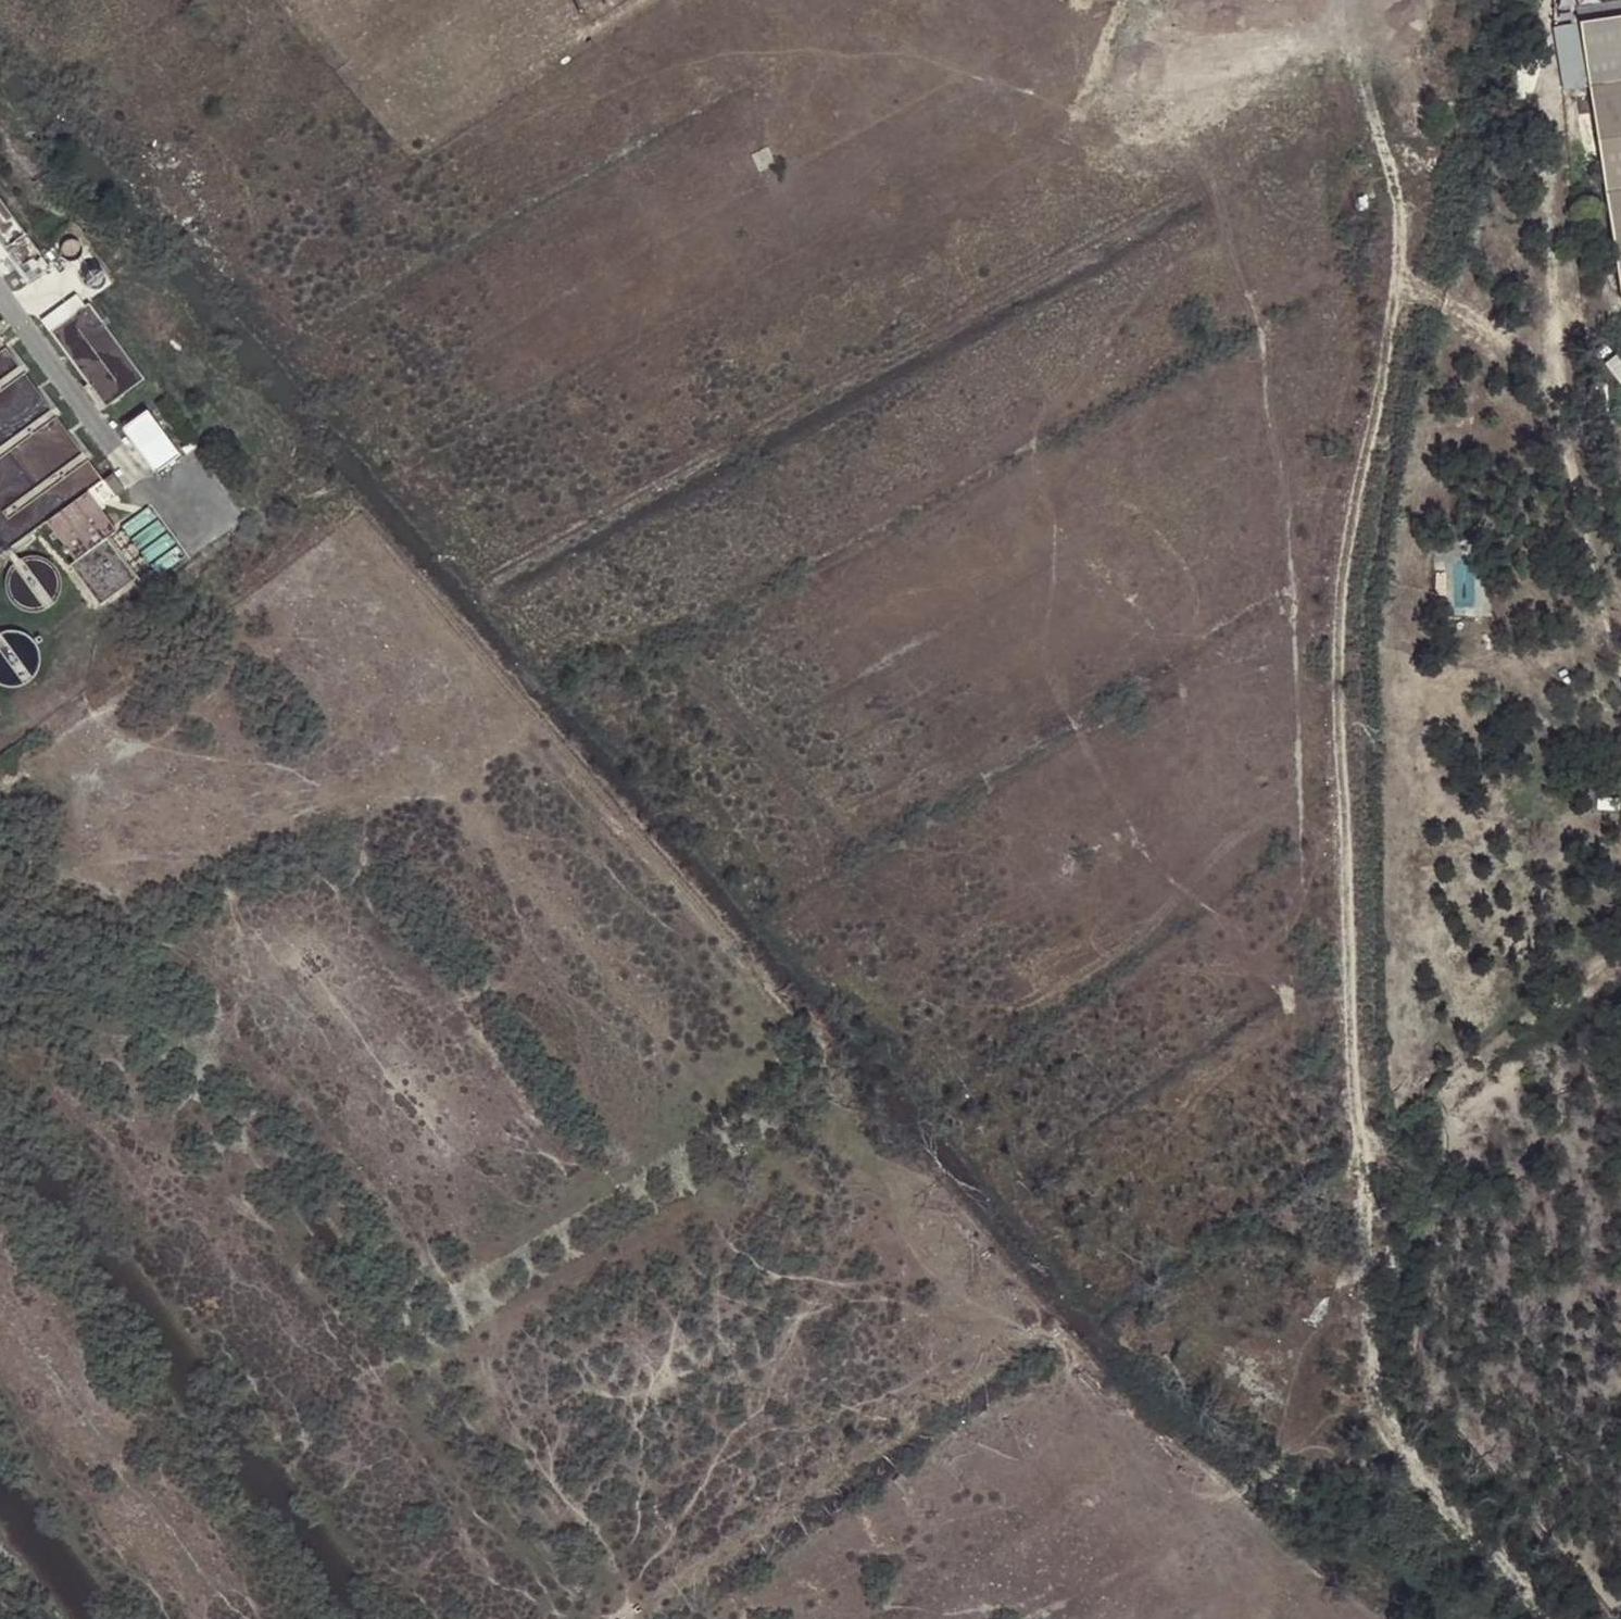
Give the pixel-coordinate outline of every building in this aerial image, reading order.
[(1602,168),(1620,286),(1620,18),(1579,25),(1602,168)] [(753,151),(760,166),(774,160),(766,145),(753,151)] [(35,284),(55,269),(0,195),(0,237),(35,284)] [(94,304),(54,333),(110,409),(150,381),(94,304)] [(51,524),(79,563),(74,567),(104,607),(140,580),(111,540),(120,532),(104,510),(120,498),(2,338),(10,331),(0,318),(0,561),(51,524)] [(128,430),(161,475),(185,458),(152,413),(128,430)]
